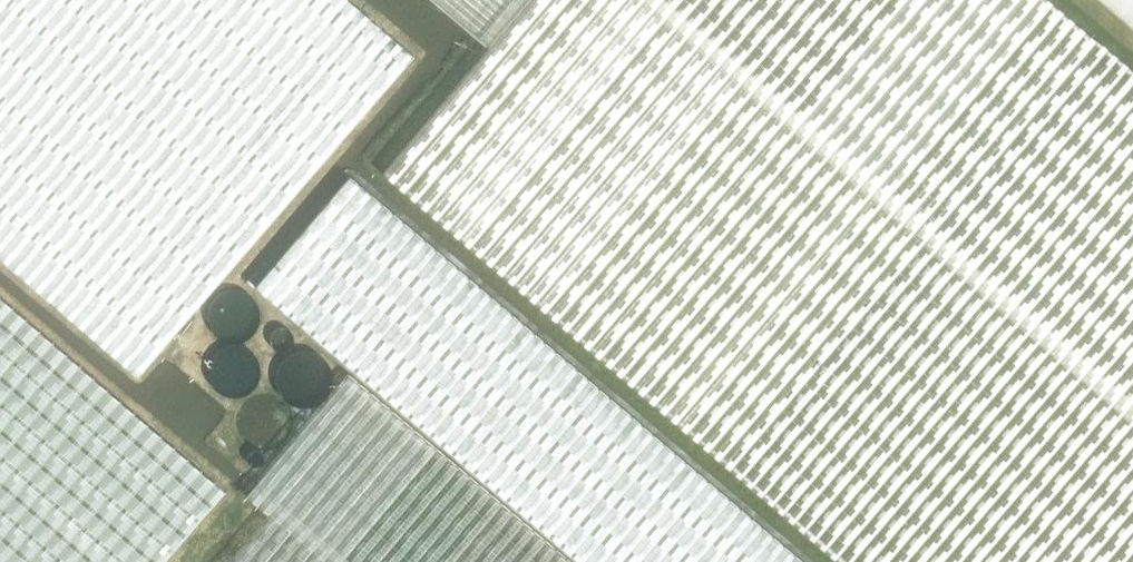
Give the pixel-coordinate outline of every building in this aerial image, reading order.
[(1132,22),(1132,0),(1107,0),(1132,22)] [(254,286),(579,561),(801,561),(348,177),(254,286)] [(257,322),(257,321),(256,312),(251,305),(245,301),(241,299),(236,298),(229,299),(225,301),(220,304),(217,308),(215,312),(213,320),(213,325),(214,329),(219,336),(225,341),(230,342),(234,343),(241,342),(245,340),(250,337),(255,330),(257,322)] [(256,375),(256,374),(255,366),(253,362),(250,358),(247,355),(242,352),(232,350),(224,352),(219,355),(216,358),(213,362),(211,366),(210,375),(212,383),(217,390),(224,395),(229,397),(233,397),(237,397),(243,395),(249,391),(254,384),(256,380),(256,375)] [(328,383),(328,382),(326,373),(322,365),(317,361),(313,359),(309,357),(303,356),(298,357),(293,358),(285,363),(281,367),(278,373),(276,382),(278,390),(280,396),(283,399),(287,403),(291,405),(300,408),(306,408),(312,406),(320,401),(325,393),(327,388),(328,383)] [(344,378),(257,481),(245,496),(267,515),(228,561),(562,561),(344,378)] [(285,426),(285,424),(284,420),(283,414),(278,407),(274,404),(269,401),(261,399),(255,400),(250,401),(243,406),(240,408),(237,414),(235,419),(234,424),(236,433),(238,437),(241,441),(248,447),(252,448),(258,449),(263,449),(268,448),(274,445),(277,442),(282,435),(284,430),(285,426)]
